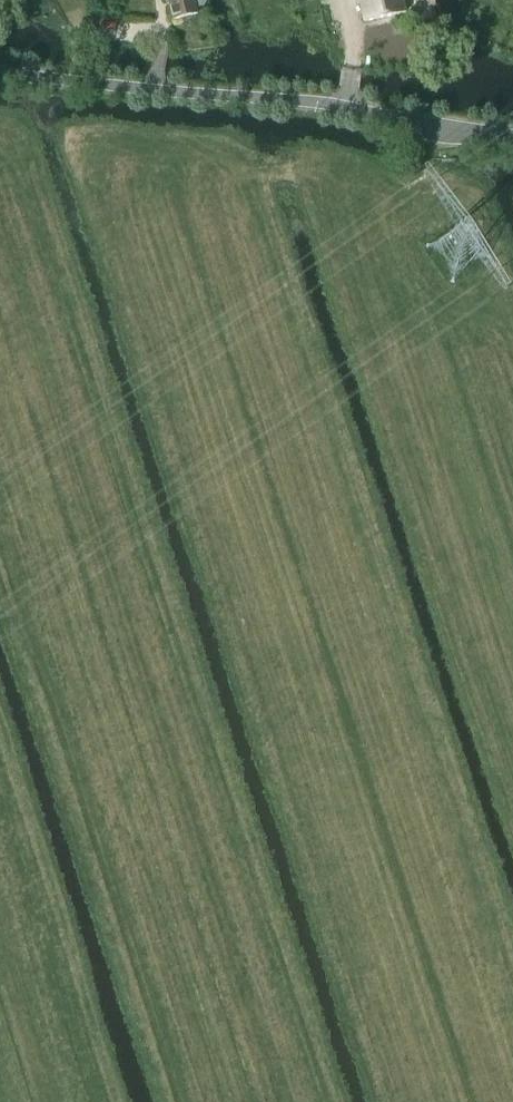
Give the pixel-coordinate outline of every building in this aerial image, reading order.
[(172,21),(197,15),(195,8),(203,6),(205,2),(205,0),(167,0),(172,21)] [(363,23),(404,14),(401,0),(358,0),(363,23)]
